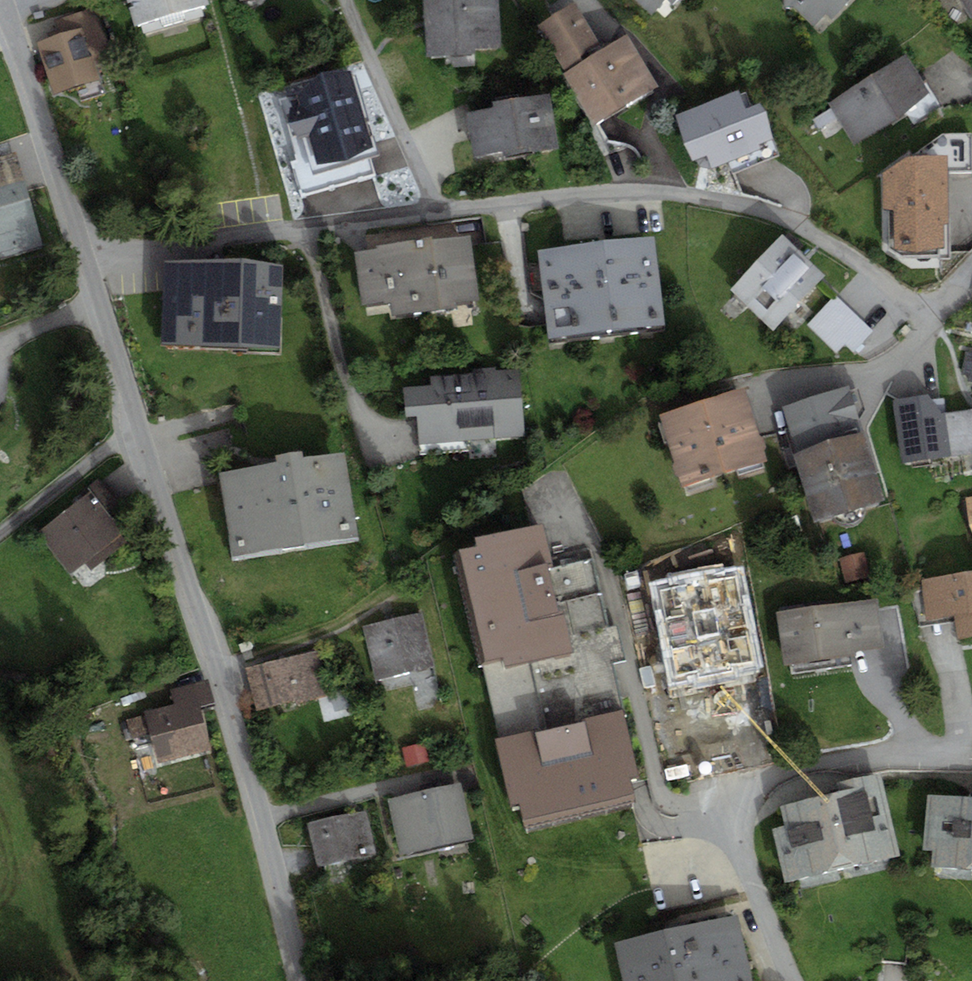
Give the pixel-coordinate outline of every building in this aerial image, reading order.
[(133,42),(206,20),(200,0),(120,0),(133,42)] [(417,1),(420,58),(490,54),(487,0),(434,0),(417,1)] [(665,14),(677,0),(649,0),(665,14)] [(813,30),(841,0),(781,0),(813,30)] [(970,16),(971,14),(971,0),(960,0),(970,16)] [(565,11),(531,31),(589,128),(646,94),(615,42),(592,55),(565,11)] [(82,33),(35,47),(50,95),(97,81),(82,33)] [(901,61),(830,105),(852,142),(923,97),(901,61)] [(352,92),(280,94),(281,133),(318,132),(319,165),(353,164),(352,92)] [(465,118),(469,158),(549,149),(543,101),(483,108),(484,116),(465,118)] [(676,124),(690,162),(742,143),(728,105),(676,124)] [(948,173),(971,172),(971,161),(971,136),(946,137),(948,173)] [(945,253),(938,163),(880,167),(886,258),(945,253)] [(30,246),(6,165),(0,167),(0,254),(30,246)] [(772,331),(818,283),(774,241),(728,290),(772,331)] [(643,244),(529,257),(538,341),(653,328),(643,244)] [(457,248),(347,259),(352,309),(380,306),(380,315),(442,309),(442,300),(462,298),(457,248)] [(271,279),(160,273),(156,346),(267,352),(271,279)] [(845,342),(855,352),(873,336),(839,298),(807,327),(831,354),(845,342)] [(965,351),(962,375),(968,376),(967,382),(971,382),(971,353),(965,351)] [(409,372),(413,449),(518,443),(514,366),(409,372)] [(847,387),(783,408),(797,452),(792,453),(814,520),(882,498),(847,387)] [(744,388),(658,415),(680,488),(767,461),(744,388)] [(941,413),(927,394),(891,400),(900,467),(958,459),(960,473),(971,471),(971,408),(941,413)] [(212,481),(224,561),(345,543),(333,464),(212,481)] [(79,499),(37,535),(67,570),(109,535),(79,499)] [(524,827),(637,801),(632,779),(641,778),(615,666),(628,663),(618,623),(609,625),(593,557),(555,565),(545,522),(476,538),(478,546),(460,550),(486,662),(482,663),(499,738),(495,739),(510,805),(519,803),(524,827)] [(919,578),(924,621),(953,617),(955,640),(971,638),(971,571),(919,578)] [(777,612),(784,664),(856,654),(855,650),(884,647),(877,598),(777,612)] [(415,619),(364,632),(375,679),(426,666),(415,619)] [(245,672),(256,713),(325,695),(314,654),(245,672)] [(663,687),(669,734),(735,726),(729,679),(663,687)] [(140,721),(153,769),(207,754),(194,706),(140,721)] [(850,801),(778,816),(783,837),(774,839),(784,884),(892,862),(876,786),(848,792),(850,801)] [(449,789),(384,805),(397,856),(462,840),(449,789)] [(927,805),(924,849),(930,849),(928,874),(971,877),(971,808),(927,805)] [(361,817),(305,833),(315,868),(371,852),(361,817)] [(733,922),(625,943),(632,980),(744,980),(733,922)]
